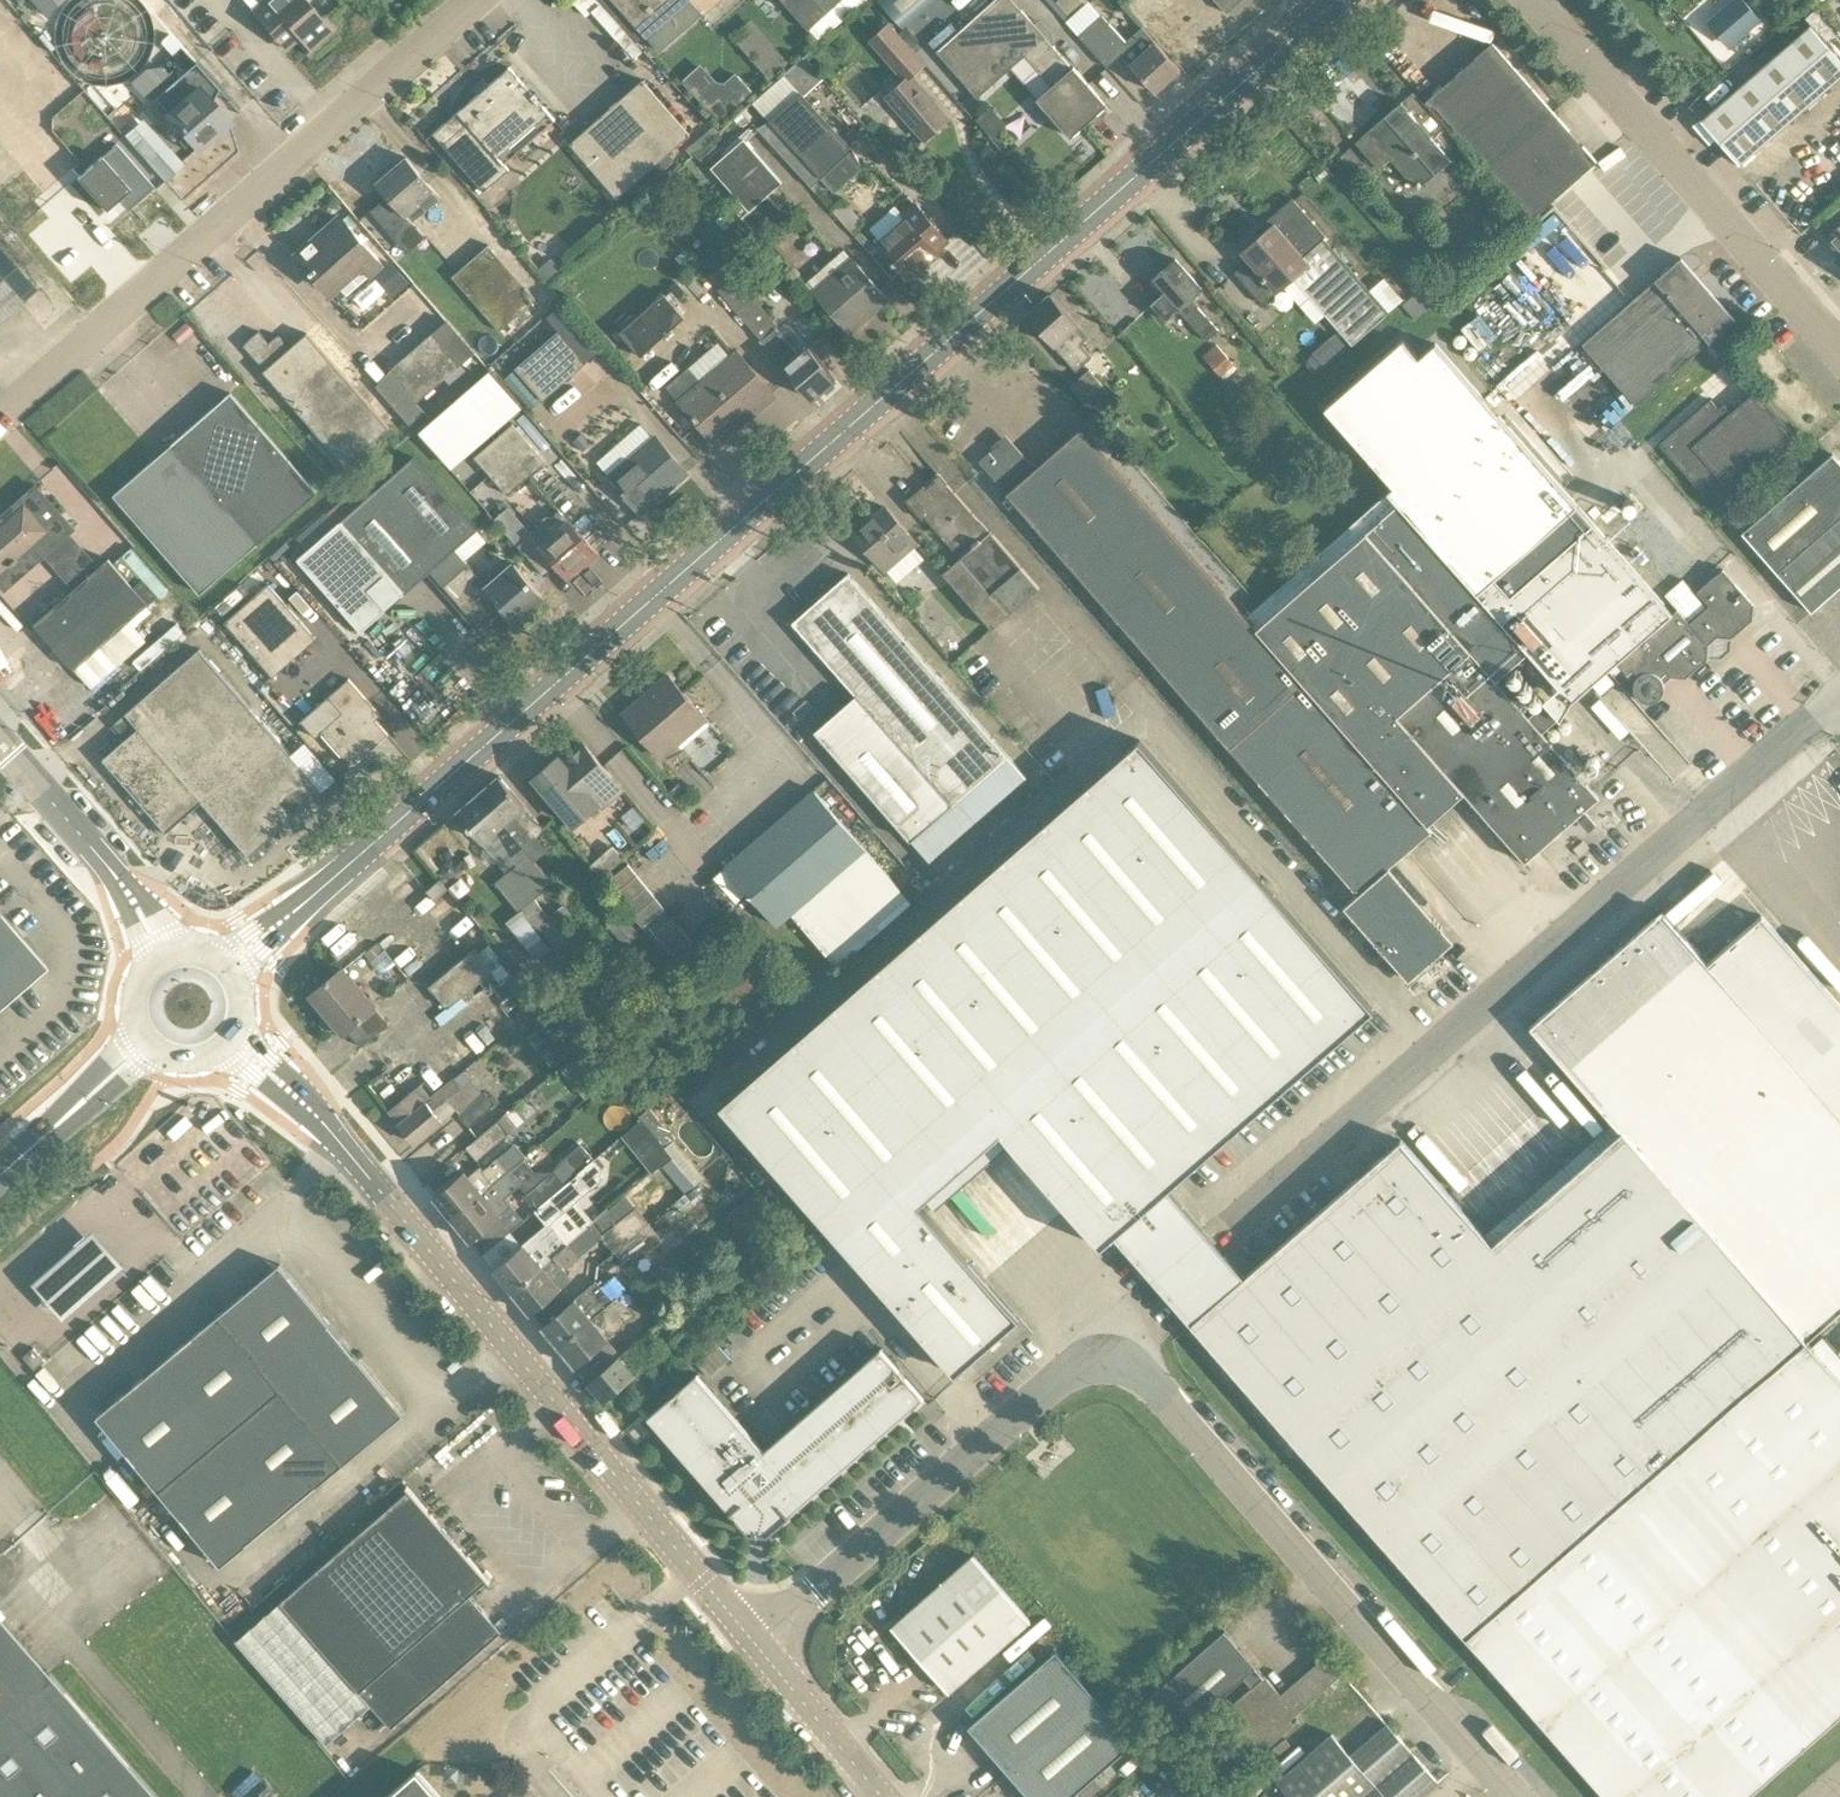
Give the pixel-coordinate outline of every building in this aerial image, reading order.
[(47,14),(65,0),(32,0),(45,14),(47,14)] [(288,0),(267,0),(253,12),(282,45),(295,34),(311,52),(334,32),(306,0),(293,0),(290,3),(288,0)] [(688,0),(614,0),(646,36),(688,0)] [(841,0),(781,0),(807,30),(841,0)] [(902,28),(934,0),(878,0),(902,28)] [(1044,38),(1045,37),(1011,0),(994,0),(936,52),(977,99),(1025,57),(1051,86),(1036,100),(1070,138),(1107,105),(1073,67),(1071,68),(1044,38)] [(1242,0),(1214,0),(1226,14),(1242,0)] [(1761,20),(1743,0),(1736,0),(1709,23),(1730,47),(1761,20)] [(1129,46),(1102,15),(1083,32),(1099,51),(1110,64),(1120,55),(1128,64),(1155,93),(1180,70),(1146,31),(1129,46)] [(924,140),(948,120),(911,76),(924,65),(911,49),(898,34),(889,23),(871,39),(906,80),(887,97),(924,140)] [(1839,79),(1839,56),(1813,25),(1703,122),(1741,165),(1839,79)] [(907,27),(898,34),(911,49),(920,42),(907,27)] [(1444,123),(1464,147),(1528,221),(1596,162),(1492,43),(1424,102),(1431,109),(1444,123)] [(736,73),(724,84),(717,83),(701,65),(682,81),(718,122),(752,92),(736,73)] [(144,69),(130,81),(143,96),(168,74),(161,66),(150,75),(144,69)] [(432,134),(483,192),(508,170),(503,165),(554,121),(539,103),(542,100),(535,92),(532,95),(508,68),(432,134)] [(197,148),(227,121),(184,72),(154,99),(197,148)] [(617,198),(620,195),(689,135),(642,81),(569,144),(617,198)] [(1421,185),(1464,147),(1424,102),(1414,91),(1354,143),(1378,170),(1389,160),(1413,186),(1414,185),(1418,189),(1422,186),(1421,185)] [(835,192),(863,167),(852,149),(800,92),(769,122),(758,128),(812,187),(821,178),(835,192)] [(133,146),(164,181),(184,164),(153,128),(133,146)] [(151,187),(115,146),(105,134),(89,147),(100,159),(78,178),(105,209),(117,198),(127,209),(151,187)] [(743,218),(768,195),(782,183),(744,139),(711,168),(738,200),(732,205),(743,218)] [(426,211),(441,199),(405,158),(377,183),(406,216),(407,215),(413,222),(425,210),(426,211)] [(1349,191),(1360,180),(1347,167),(1336,178),(1349,191)] [(768,195),(743,218),(756,233),(782,210),(768,195)] [(1351,345),(1386,315),(1389,312),(1359,279),(1323,238),(1325,236),(1293,199),(1264,224),(1269,229),(1242,253),(1249,261),(1235,273),(1264,304),(1295,277),(1351,345)] [(908,280),(938,255),(936,252),(948,242),(915,206),(903,217),(907,221),(878,246),(908,280)] [(317,235),(295,255),(332,297),(341,289),(347,296),(368,277),(370,279),(383,267),(342,219),(320,239),(317,235)] [(1828,238),(1839,251),(1839,228),(1828,238)] [(536,300),(488,246),(452,277),(506,338),(555,294),(550,287),(536,300)] [(848,331),(885,299),(850,258),(813,290),(848,331)] [(1735,320),(1680,258),(1581,344),(1636,406),(1735,320)] [(1218,331),(1190,300),(1202,289),(1175,259),(1151,280),(1163,294),(1147,308),(1161,324),(1167,319),(1177,311),(1207,341),(1218,331)] [(28,296),(0,264),(0,321),(28,296)] [(733,277),(722,264),(707,277),(718,290),(811,400),(836,379),(807,346),(797,354),(782,336),(776,329),(778,327),(759,305),(762,302),(738,273),(733,277)] [(405,279),(388,293),(393,299),(410,284),(405,279)] [(640,357),(685,319),(664,294),(619,333),(640,357)] [(1075,371),(1092,357),(1080,343),(1084,340),(1076,329),(1079,326),(1054,298),(1030,318),(1075,371)] [(559,331),(515,369),(543,401),(586,362),(559,331)] [(268,344),(258,332),(243,345),(264,370),(263,371),(345,466),(363,450),(371,459),(386,446),(378,437),(388,428),(306,334),(289,349),(278,336),(268,344)] [(417,403),(461,365),(433,333),(389,371),(417,403)] [(1424,358),(1422,359),(1407,342),(1330,411),(1396,487),(1244,616),(1257,628),(1270,616),(1399,505),(1477,593),(1577,505),(1441,345),(1424,358)] [(1220,378),(1235,366),(1216,344),(1202,356),(1220,378)] [(775,396),(736,350),(697,384),(691,378),(673,394),(678,400),(677,400),(716,446),(775,396)] [(496,364),(424,427),(458,465),(529,402),(496,364)] [(1088,409),(1108,393),(1088,369),(1068,386),(1088,409)] [(1793,435),(1755,391),(1725,417),(1710,400),(1659,445),(1705,497),(1722,482),(1729,491),(1793,435)] [(200,595),(317,493),(230,393),(171,445),(172,445),(113,496),(200,595)] [(506,495),(545,462),(512,424),(474,457),(506,495)] [(992,449),(978,461),(1247,768),(1335,691),(1270,616),(1257,628),(1244,616),(1078,432),(1034,469),(1009,441),(992,449)] [(581,434),(573,441),(582,451),(590,444),(581,434)] [(655,438),(610,478),(637,509),(664,485),(668,489),(686,474),(655,438)] [(1839,586),(1839,463),(1832,453),(1741,532),(1810,612),(1839,586)] [(361,632),(428,572),(454,550),(477,530),(434,481),(413,458),(370,495),(360,482),(296,538),(307,551),(297,560),(317,583),(309,590),(328,612),(337,605),(361,632)] [(979,522),(939,476),(910,502),(959,559),(943,573),(991,629),(1039,588),(980,521),(979,522)] [(1,594),(74,531),(32,484),(0,513),(0,594),(1,594)] [(1343,907),(1408,981),(1453,941),(1388,867),(1431,830),(1427,825),(1463,793),(1525,862),(1598,798),(1541,733),(1559,717),(1544,701),(1527,717),(1495,680),(1528,651),(1477,593),(1399,505),(1270,616),(1335,691),(1248,770),(1357,894),(1343,907)] [(1528,651),(1571,701),(1616,663),(1671,614),(1577,505),(1477,593),(1528,651)] [(917,543),(886,507),(871,521),(866,515),(849,530),(878,562),(895,548),(902,556),(917,543)] [(596,553),(568,520),(560,511),(550,519),(546,516),(539,522),(541,527),(517,547),(523,554),(543,577),(557,565),(569,577),(596,553)] [(464,561),(454,550),(428,572),(447,594),(473,572),(464,561)] [(89,690),(144,641),(128,622),(148,605),(106,558),(29,626),(89,690)] [(485,585),(459,608),(479,631),(504,608),(516,622),(544,599),(512,562),(485,585)] [(1676,609),(1671,614),(1616,663),(1626,675),(1632,670),(1638,676),(1634,682),(1633,689),(1636,696),(1641,701),(1648,703),(1655,701),(1660,697),(1663,690),(1663,683),(1670,676),(1685,677),(1706,659),(1707,644),(1716,636),(1730,637),(1751,619),(1752,604),(1722,570),(1696,592),(1708,606),(1688,623),(1676,609)] [(952,805),(1007,756),(847,574),(792,623),(855,694),(814,730),(910,839),(951,803),(952,805)] [(272,676),(301,651),(315,639),(269,585),(225,622),(272,676)] [(126,739),(102,760),(166,833),(201,802),(248,856),(321,792),(199,650),(114,725),(126,739)] [(709,724),(705,719),(668,676),(624,715),(660,758),(676,744),(680,749),(709,724)] [(309,713),(301,720),(315,736),(320,732),(350,767),(387,735),(375,720),(380,716),(349,680),(316,707),(313,705),(307,711),(309,713)] [(719,1105),(954,1374),(1018,1317),(919,1203),(1000,1132),(1100,1246),(1373,1008),(1139,739),(719,1105)] [(620,787),(585,746),(563,764),(558,758),(534,778),(575,825),(620,787)] [(479,794),(549,881),(550,880),(535,863),(549,852),(536,836),(544,830),(524,808),(525,807),(499,776),(496,779),(493,778),(488,782),(488,786),(479,794)] [(687,793),(678,783),(667,793),(676,802),(687,793)] [(735,896),(745,888),(778,927),(791,915),(836,969),(911,904),(814,791),(726,867),(717,875),(735,896)] [(538,890),(549,881),(479,794),(468,803),(464,803),(460,807),(459,811),(457,813),(484,846),(483,855),(489,862),(498,862),(507,873),(495,882),(519,912),(507,922),(536,960),(551,948),(540,933),(541,932),(553,946),(550,950),(563,964),(576,952),(563,939),(565,937),(527,891),(534,885),(538,890)] [(622,815),(634,830),(644,821),(632,807),(622,815)] [(606,850),(591,864),(603,877),(618,864),(606,850)] [(453,877),(458,872),(457,865),(452,860),(445,861),(440,866),(441,873),(446,878),(453,877)] [(636,876),(627,865),(605,883),(614,894),(636,876)] [(646,887),(636,876),(614,894),(623,905),(646,887)] [(434,901),(448,890),(439,880),(426,891),(434,901)] [(655,898),(646,887),(623,905),(633,917),(655,898)] [(664,909),(655,898),(633,917),(642,928),(664,909)] [(572,914),(564,904),(554,912),(563,921),(572,914)] [(606,923),(627,946),(640,934),(619,911),(606,923)] [(1828,1365),(1807,1340),(1839,1311),(1839,1007),(1761,917),(1707,964),(1661,912),(1530,1027),(1618,1128),(1558,1181),(1767,1419),(1828,1365)] [(48,968),(0,913),(0,1009),(48,968)] [(681,930),(672,918),(650,937),(659,947),(681,930)] [(690,941),(681,930),(659,947),(668,959),(690,941)] [(699,952),(690,941),(668,959),(677,970),(699,952)] [(371,961),(384,951),(378,943),(365,953),(371,961)] [(504,962),(490,945),(478,954),(474,949),(428,987),(446,1008),(435,1018),(441,1025),(477,995),(472,989),(492,973),(500,983),(516,969),(507,959),(504,962)] [(708,963),(699,952),(677,970),(686,981),(708,963)] [(360,1047),(388,1024),(376,1009),(377,1009),(342,968),(310,994),(343,1035),(347,1031),(360,1047)] [(592,973),(570,991),(607,1036),(630,1018),(592,973)] [(573,1055),(582,1048),(565,1026),(556,1034),(573,1055)] [(472,1081),(463,1070),(454,1078),(453,1078),(430,1097),(420,1084),(388,1110),(415,1144),(442,1122),(442,1121),(457,1109),(461,1114),(459,1116),(468,1127),(495,1104),(485,1093),(483,1094),(472,1081)] [(602,1102),(612,1094),(607,1088),(597,1096),(602,1102)] [(660,1144),(664,1148),(675,1139),(650,1108),(640,1116),(660,1144)] [(477,1161),(515,1128),(504,1115),(466,1148),(477,1161)] [(1767,1419),(1558,1181),(1488,1241),(1400,1140),(1259,1262),(1207,1308),(1189,1323),(1464,1639),(1465,1638),(1488,1664),(1767,1419)] [(508,1172),(521,1160),(508,1146),(495,1158),(496,1159),(482,1170),(479,1166),(468,1175),(465,1171),(433,1198),(450,1218),(508,1172)] [(670,1156),(659,1165),(661,1168),(662,1166),(685,1194),(701,1181),(696,1175),(689,1179),(670,1156)] [(598,1162),(594,1159),(534,1211),(546,1225),(522,1246),(492,1270),(510,1291),(567,1243),(550,1223),(601,1182),(604,1172),(598,1162)] [(450,1218),(470,1242),(511,1206),(505,1198),(519,1185),(508,1172),(450,1218)] [(522,1196),(534,1211),(564,1185),(552,1172),(526,1193),(522,1196)] [(1259,1262),(1184,1176),(1132,1221),(1207,1308),(1259,1262)] [(773,1210),(759,1192),(751,1199),(750,1198),(727,1215),(743,1236),(766,1218),(765,1217),(773,1210)] [(683,1205),(690,1200),(686,1195),(685,1194),(679,1200),(683,1205)] [(614,1251),(648,1224),(635,1206),(618,1220),(607,1208),(567,1243),(510,1291),(530,1315),(561,1289),(561,1288),(571,1279),(565,1271),(580,1259),(579,1258),(603,1238),(614,1251)] [(648,1224),(614,1251),(628,1269),(662,1241),(648,1224)] [(96,1228),(35,1280),(66,1316),(127,1263),(96,1228)] [(283,1269),(223,1318),(284,1392),(343,1341),(283,1269)] [(557,1346),(611,1302),(605,1296),(607,1294),(596,1281),(541,1327),(549,1336),(548,1339),(552,1344),(555,1344),(557,1346)] [(611,1302),(557,1346),(561,1351),(561,1354),(564,1359),(568,1359),(575,1368),(609,1340),(607,1337),(632,1316),(617,1297),(611,1302)] [(284,1392),(223,1318),(165,1367),(225,1442),(284,1392)] [(604,1402),(604,1401),(636,1374),(662,1350),(647,1333),(588,1383),(592,1388),(592,1391),(597,1397),(600,1397),(604,1402)] [(728,1359),(712,1341),(692,1358),(708,1377),(728,1359)] [(343,1342),(284,1392),(344,1464),(404,1414),(343,1342)] [(648,1417),(749,1533),(768,1534),(925,1398),(881,1348),(764,1450),(698,1373),(648,1417)] [(35,1370),(45,1361),(34,1349),(24,1358),(35,1370)] [(1828,1365),(1767,1419),(1488,1664),(1604,1796),(1747,1796),(1839,1716),(1839,1378),(1828,1365)] [(225,1442),(165,1367),(99,1420),(100,1421),(161,1495),(225,1442)] [(284,1513),(344,1464),(284,1392),(225,1442),(284,1513)] [(161,1495),(220,1566),(284,1513),(225,1442),(161,1495)] [(490,1582),(407,1487),(406,1488),(408,1490),(235,1642),(326,1745),(371,1706),(391,1729),(502,1632),(470,1596),(487,1581),(489,1583),(490,1582)] [(949,1691),(1031,1620),(973,1554),(892,1626),(949,1691)] [(1290,1719),(1343,1673),(1326,1654),(1281,1694),(1223,1633),(1147,1696),(1179,1733),(1243,1678),(1251,1687),(1225,1710),(1261,1752),(1294,1724),(1290,1719)] [(1008,1771),(1095,1695),(1056,1650),(968,1725),(1008,1771)] [(50,1675),(12,1707),(0,1693),(0,1796),(156,1796),(50,1675)] [(1008,1771),(1030,1796),(1070,1796),(1135,1741),(1095,1695),(1008,1771)] [(1412,1753),(1387,1724),(1351,1755),(1332,1733),(1277,1781),(1290,1796),(1362,1796),(1412,1753)] [(1362,1796),(1421,1796),(1438,1782),(1412,1753),(1362,1796)] [(387,1796),(440,1796),(417,1771),(387,1796)]
